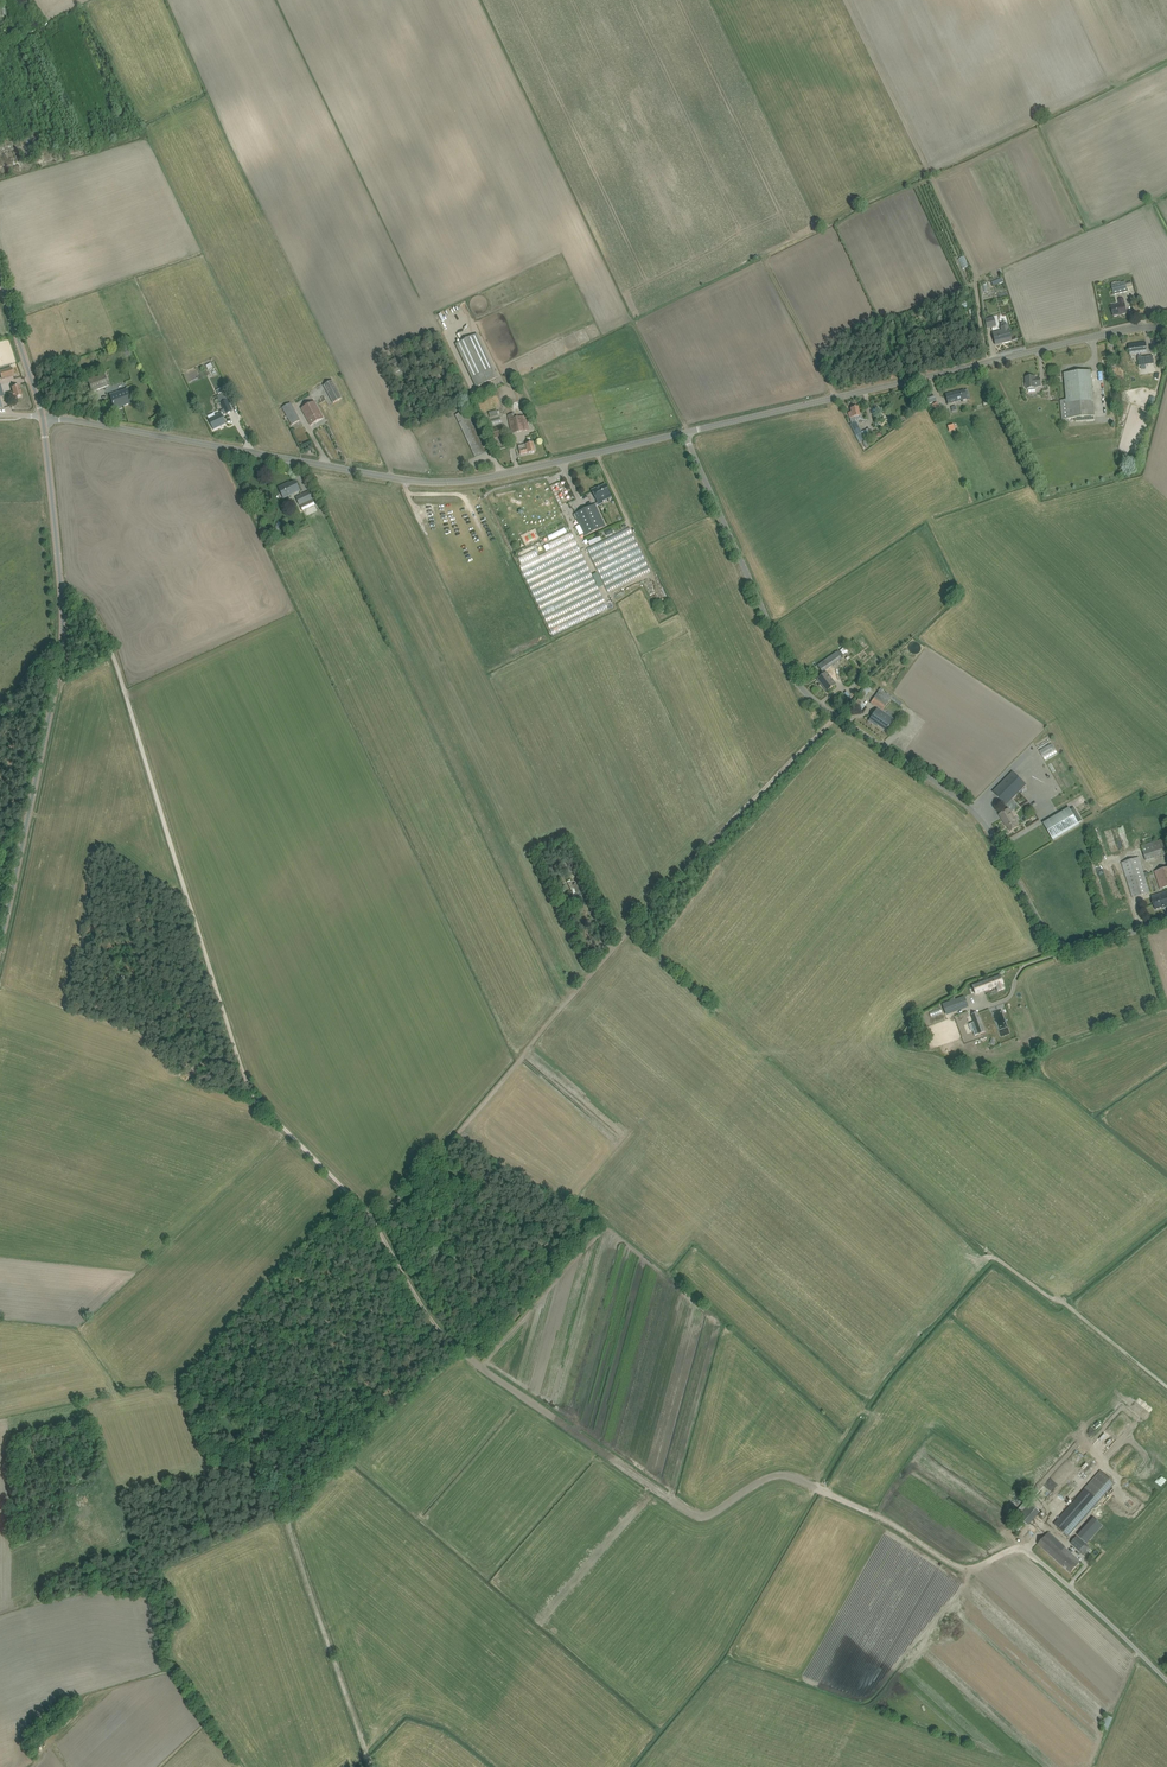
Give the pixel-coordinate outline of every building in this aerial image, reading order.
[(964,273),(971,270),(967,257),(959,260),(964,273)] [(1127,291),(1127,290),(1128,290),(1133,289),(1132,286),(1133,285),(1132,282),(1126,283),(1126,281),(1125,281),(1120,282),(1120,281),(1111,283),(1112,284),(1111,285),(1113,294),(1127,291)] [(1127,313),(1125,308),(1123,298),(1118,300),(1120,305),(1111,307),(1114,316),(1127,313)] [(996,326),(993,317),(984,319),(986,328),(996,326)] [(1000,326),(1001,331),(993,333),(996,344),(1011,341),(1007,325),(1006,325),(1006,323),(1005,323),(1005,322),(1001,323),(1000,324),(1001,326),(1000,326)] [(477,334),(455,344),(476,387),(498,377),(477,334)] [(1147,353),(1146,349),(1146,343),(1129,345),(1130,351),(1130,354),(1138,354),(1139,367),(1154,364),(1153,356),(1142,358),(1141,354),(1147,353)] [(386,363),(391,375),(401,370),(398,365),(406,360),(403,354),(386,363)] [(8,377),(14,375),(12,368),(6,369),(0,371),(0,374),(1,379),(8,377)] [(1064,373),(1064,379),(1066,400),(1060,400),(1062,419),(1071,418),(1071,422),(1095,420),(1094,416),(1095,416),(1091,377),(1091,371),(1064,373)] [(109,386),(105,376),(104,373),(86,379),(88,382),(91,392),(109,386)] [(1035,376),(1033,376),(1026,377),(1026,383),(1026,384),(1025,384),(1026,387),(1027,387),(1027,389),(1036,388),(1036,387),(1041,387),(1040,378),(1035,379),(1035,376)] [(332,381),(323,385),(333,403),(342,398),(332,381)] [(19,386),(13,387),(12,388),(13,392),(8,394),(10,399),(22,396),(19,386)] [(132,403),(130,399),(127,389),(118,392),(119,394),(110,397),(112,403),(112,404),(113,404),(114,407),(122,404),(123,406),(132,403)] [(969,398),(967,390),(956,393),(955,392),(945,395),(947,400),(948,404),(954,402),(969,398)] [(226,396),(219,400),(224,410),(226,414),(232,411),(226,396)] [(301,409),(308,420),(311,425),(323,418),(314,402),(301,409)] [(282,408),(289,420),(292,425),(300,421),(290,403),(282,408)] [(934,411),(940,409),(937,403),(931,405),(934,411)] [(851,412),(848,413),(849,418),(850,418),(851,425),(850,425),(859,442),(865,438),(860,429),(856,422),(855,420),(857,419),(856,417),(860,416),(858,407),(850,409),(851,412)] [(220,413),(209,419),(211,423),(214,429),(226,423),(223,418),(222,416),(226,414),(224,410),(220,412),(220,413)] [(485,452),(482,447),(465,411),(455,415),(472,451),(475,457),(485,452)] [(237,412),(229,415),(235,428),(243,424),(237,412)] [(1105,412),(1105,417),(1104,417),(1104,418),(1098,418),(1098,423),(1107,424),(1108,412),(1105,412)] [(529,429),(528,424),(526,415),(515,417),(514,414),(507,415),(508,419),(510,428),(511,433),(529,429)] [(504,435),(503,429),(502,427),(493,429),(494,431),(495,437),(504,435)] [(528,453),(535,452),(533,443),(526,444),(518,446),(520,454),(528,452),(528,453)] [(279,488),(281,493),(284,499),(300,491),(298,487),(295,481),(285,486),(285,485),(279,488)] [(595,504),(574,514),(585,536),(605,526),(596,506),(603,503),(602,501),(611,497),(610,494),(605,485),(596,489),(596,488),(591,490),(597,503),(595,504)] [(300,505),(302,511),(315,505),(309,492),(296,498),(300,505)] [(633,529),(589,548),(608,593),(652,574),(633,529)] [(590,543),(592,547),(604,542),(602,538),(590,543)] [(876,665),(880,663),(870,649),(867,652),(876,665)] [(822,673),(827,669),(842,659),(837,651),(822,662),(817,666),(822,673)] [(827,692),(831,688),(835,684),(826,672),(817,679),(820,684),(821,683),(827,691),(827,692)] [(882,711),(886,706),(887,704),(891,699),(879,691),(876,696),(874,698),(870,703),(882,711)] [(863,704),(858,709),(863,713),(867,708),(863,704)] [(877,709),(869,720),(873,724),(874,723),(885,731),(888,727),(888,728),(889,727),(888,726),(891,722),(892,723),(894,720),(883,713),(877,709)] [(1046,761),(1058,755),(1053,745),(1041,751),(1046,761)] [(1010,832),(1015,828),(1019,826),(1011,812),(1015,810),(1019,806),(1012,799),(1026,785),(1013,772),(997,788),(993,792),(1006,805),(1009,809),(999,815),(1004,823),(1005,823),(1010,832)] [(1067,809),(1059,813),(1043,823),(1051,837),(1053,841),(1079,825),(1070,809),(1069,808),(1067,809)] [(1141,846),(1146,861),(1166,855),(1166,838),(1141,846)] [(1144,873),(1139,857),(1121,862),(1133,898),(1150,893),(1145,877),(1144,874),(1144,873)] [(1155,872),(1160,889),(1166,887),(1166,868),(1155,872)] [(570,880),(567,881),(573,896),(577,895),(576,893),(580,892),(576,884),(572,886),(570,880)] [(1166,907),(1166,895),(1152,900),(1155,910),(1166,906),(1166,907)] [(598,912),(593,914),(597,922),(602,920),(598,912)] [(975,994),(996,986),(998,991),(1004,989),(1002,984),(1003,984),(1000,976),(987,981),(972,986),(975,994)] [(967,997),(944,1005),(947,1015),(971,1007),(967,997)] [(978,1012),(971,1014),(974,1022),(972,1023),(974,1030),(976,1029),(978,1034),(985,1032),(978,1012)] [(544,1247),(553,1255),(557,1251),(548,1243),(544,1247)] [(1115,1484),(1100,1470),(1053,1524),(1068,1537),(1115,1484)] [(1159,1491),(1166,1485),(1160,1478),(1153,1484),(1159,1491)] [(1028,1526),(1040,1512),(1030,1504),(1019,1518),(1028,1526)] [(1013,1530),(1017,1533),(1024,1524),(1021,1522),(1013,1530)] [(1071,1573),(1074,1569),(1081,1562),(1072,1555),(1069,1558),(1067,1556),(1070,1553),(1065,1548),(1066,1547),(1049,1531),(1038,1544),(1071,1573)] [(1085,1544),(1077,1536),(1070,1543),(1079,1551),(1085,1544)] [(1113,1718),(1106,1714),(1101,1727),(1107,1730),(1113,1718)]
